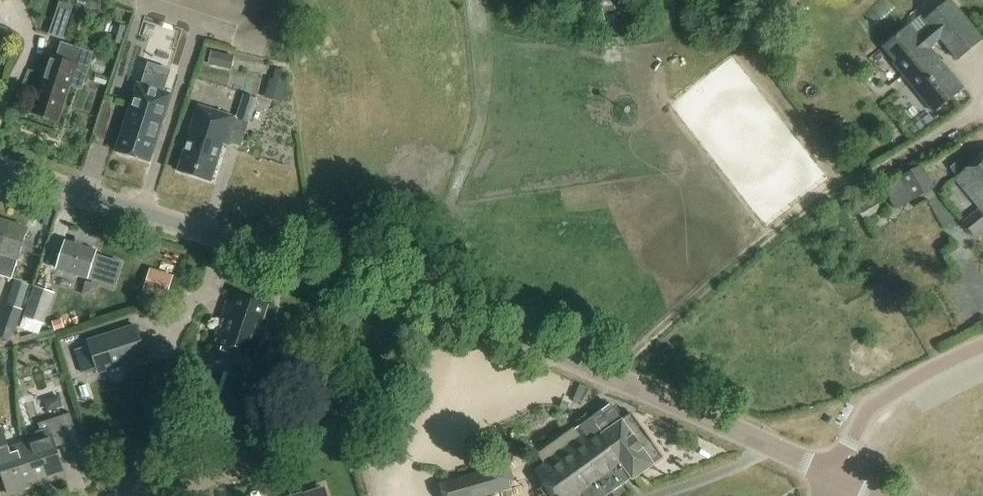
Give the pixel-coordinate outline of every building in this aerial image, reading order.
[(964,89),(937,56),(934,58),(929,52),(931,51),(930,49),(942,39),(959,60),(982,41),(982,38),(952,0),(927,21),(933,27),(920,37),(911,26),(883,48),(897,65),(895,66),(934,113),(964,89)] [(74,7),(61,2),(50,34),(64,38),(74,7)] [(44,80),(32,116),(58,124),(70,87),(83,91),(95,54),(62,43),(58,56),(55,56),(47,81),(44,80)] [(212,53),(209,66),(232,72),(235,58),(212,53)] [(272,81),(267,100),(281,104),(287,86),(284,85),(288,74),(278,71),(274,82),(272,81)] [(139,84),(116,151),(149,162),(172,95),(165,92),(169,79),(146,72),(142,85),(139,84)] [(244,95),(236,118),(250,123),(257,99),(244,95)] [(199,109),(178,172),(212,183),(232,120),(199,109)] [(956,180),(981,211),(964,225),(974,239),(982,232),(982,157),(956,180)] [(900,178),(913,202),(935,189),(922,165),(900,178)] [(854,205),(864,221),(881,211),(872,195),(854,205)] [(9,223),(0,220),(0,253),(9,223)] [(13,281),(22,250),(32,253),(35,241),(26,238),(29,229),(9,223),(0,253),(0,287),(3,278),(13,281)] [(87,279),(104,285),(111,261),(94,256),(96,251),(66,241),(57,269),(87,279)] [(152,270),(144,293),(166,300),(173,277),(152,270)] [(35,288),(24,318),(27,319),(37,323),(44,325),(55,295),(35,288)] [(263,320),(267,306),(234,295),(229,309),(224,308),(212,347),(255,361),(264,333),(262,333),(266,321),(263,320)] [(6,305),(0,324),(0,338),(11,342),(21,310),(6,305)] [(54,322),(56,331),(93,319),(90,311),(54,322)] [(277,324),(273,337),(286,341),(290,328),(277,324)] [(144,357),(134,327),(87,342),(97,372),(144,357)] [(662,458),(632,415),(620,423),(610,407),(576,431),(581,438),(534,471),(551,495),(607,495),(662,458)] [(53,450),(79,441),(70,416),(38,426),(42,439),(22,446),(35,486),(50,481),(51,482),(63,478),(53,450)] [(0,436),(0,472),(8,495),(13,495),(24,492),(23,490),(35,486),(22,446),(5,452),(0,436)] [(512,489),(504,464),(439,483),(443,495),(488,495),(512,489)]
